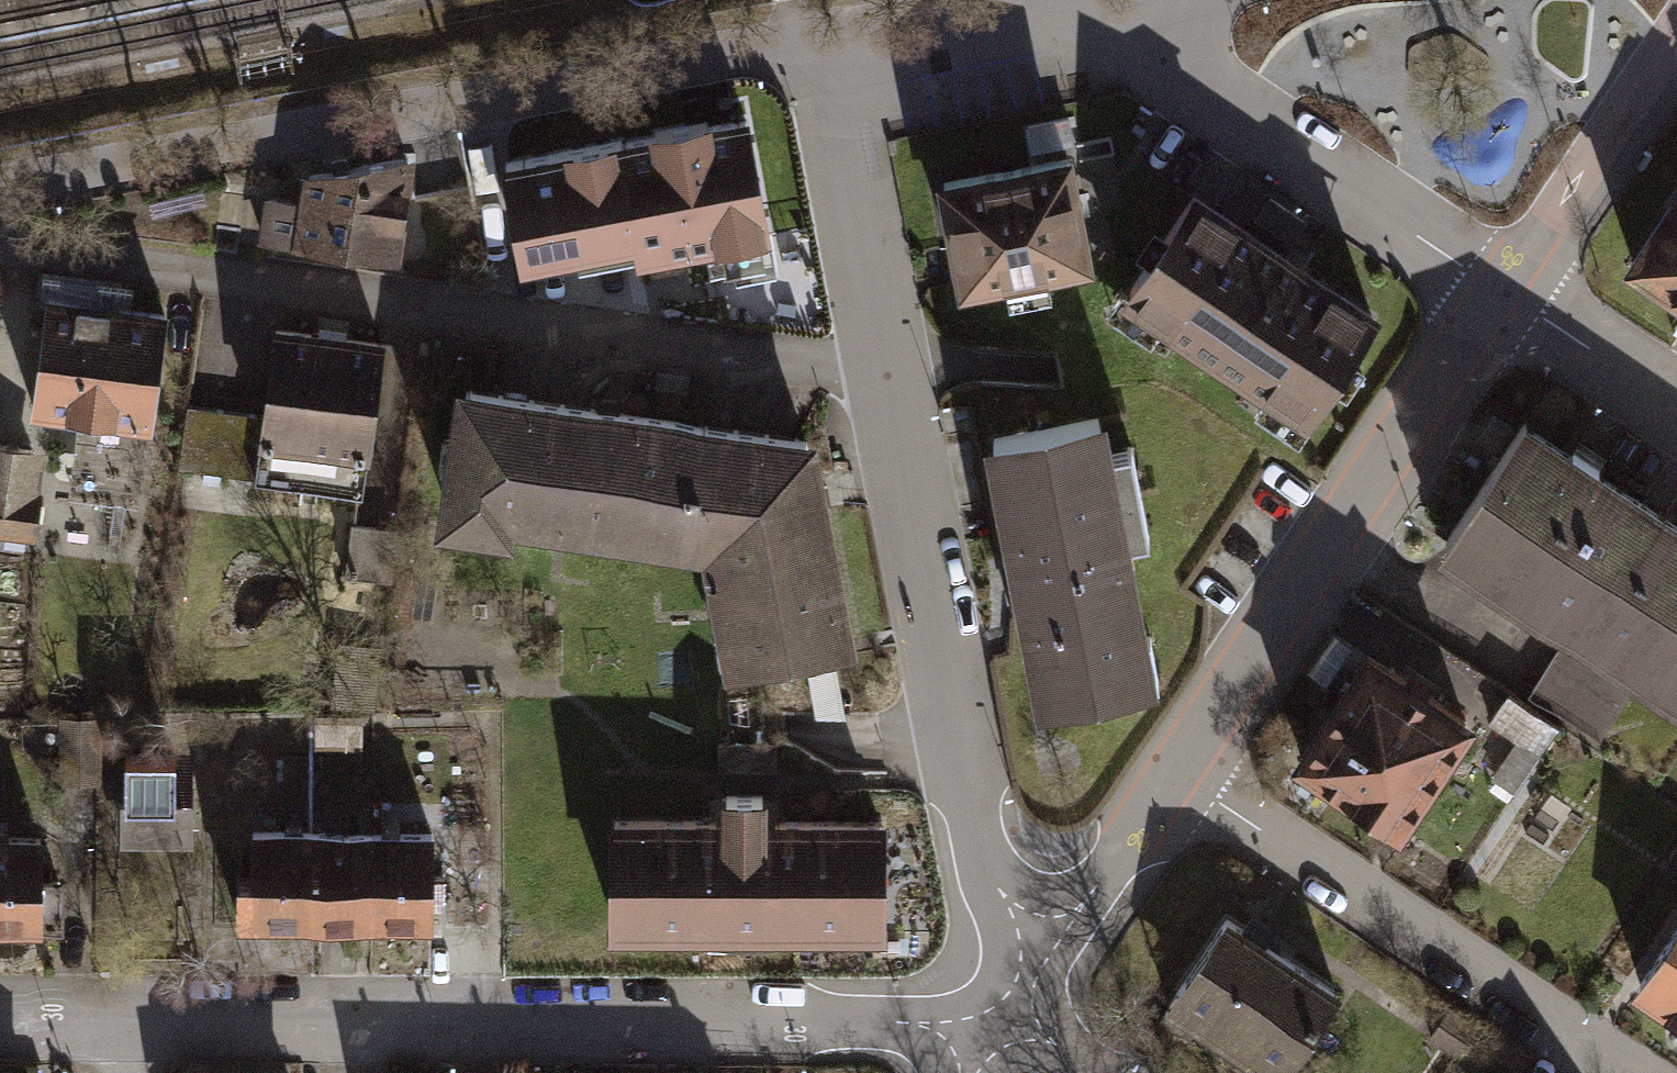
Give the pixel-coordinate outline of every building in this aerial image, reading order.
[(765,252),(739,99),(505,138),(524,247),(627,229),(630,248),(709,234),(714,260),(765,252)] [(235,232),(391,258),(409,152),(288,161),(281,202),(241,196),(235,232)] [(1068,153),(943,176),(963,282),(1088,260),(1068,153)] [(1670,159),(1610,251),(1676,294),(1676,163),(1670,159)] [(1372,310),(1196,195),(1132,291),(1308,406),(1372,310)] [(91,290),(35,284),(21,401),(91,410),(82,487),(124,492),(133,417),(141,418),(156,298),(113,293),(116,273),(94,271),(91,290)] [(374,328),(268,314),(255,409),(179,399),(170,463),(352,488),(374,328)] [(502,508),(679,537),(701,402),(459,362),(435,506),(501,516),(502,508)] [(701,402),(679,537),(708,543),(727,655),(846,635),(807,421),(701,402)] [(1102,417),(995,438),(1045,702),(1152,682),(1102,417)] [(1647,509),(1514,423),(1431,545),(1564,631),(1647,509)] [(0,443),(0,519),(22,522),(26,495),(14,493),(21,446),(0,443)] [(1647,509),(1564,631),(1572,636),(1529,702),(1578,734),(1621,668),(1676,704),(1676,528),(1647,509)] [(384,527),(349,521),(340,569),(375,576),(384,527)] [(1468,718),(1358,647),(1286,759),(1395,830),(1468,718)] [(1556,731),(1510,699),(1493,724),(1517,740),(1491,778),(1514,793),(1556,731)] [(192,755),(124,755),(124,840),(192,840),(192,755)] [(608,806),(608,927),(882,926),(882,805),(760,805),(760,782),(720,782),(720,806),(608,806)] [(303,918),(363,919),(364,822),(303,823),(303,918)] [(363,919),(423,919),(423,822),(364,822),(363,919)] [(244,918),(303,918),(303,823),(244,823),(244,918)] [(0,824),(0,927),(58,927),(58,877),(34,877),(34,824),(0,824)] [(1620,975),(1676,1012),(1676,886),(1620,975)] [(1224,916),(1157,1017),(1204,1047),(1214,1030),(1280,1072),(1284,1072),(1338,990),(1224,916)]
